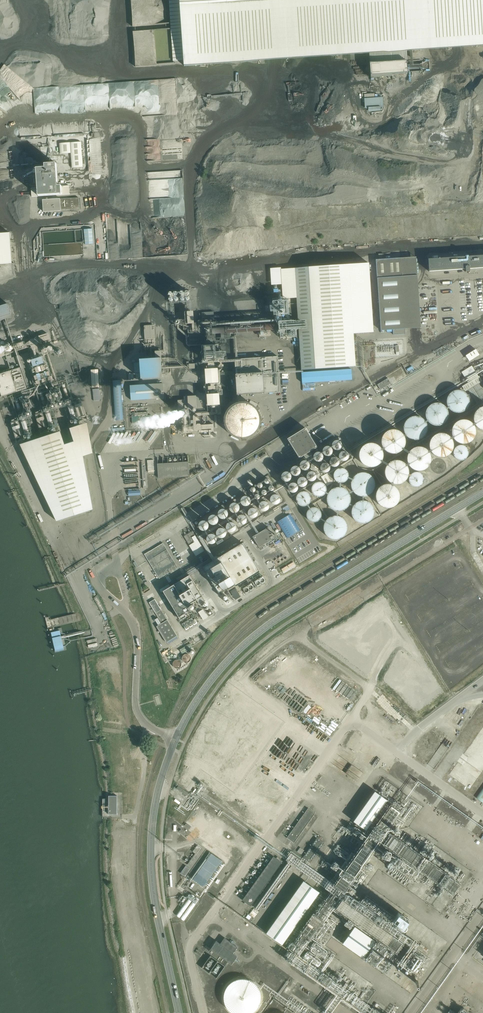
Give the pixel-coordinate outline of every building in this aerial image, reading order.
[(186,60),(369,48),(407,46),(482,41),(482,0),(182,0),(186,60)] [(407,46),(369,48),(371,76),(409,74),(407,46)] [(383,98),(365,99),(365,109),(369,109),(369,112),(381,112),(381,108),(384,108),(383,98)] [(162,161),(183,159),(182,139),(160,140),(162,161)] [(83,167),(81,142),(59,143),(60,154),(71,153),(72,168),(83,167)] [(37,187),(31,188),(32,196),(70,194),(69,185),(59,186),(58,165),(45,166),(45,169),(36,169),(37,186),(37,187)] [(80,198),(43,200),(44,213),(81,210),(80,198)] [(93,229),(84,229),(85,244),(94,244),(93,229)] [(12,264),(10,233),(0,234),(0,265),(12,264)] [(429,259),(429,271),(466,269),(466,272),(470,272),(478,272),(478,268),(482,268),(482,256),(429,259)] [(401,258),(376,260),(378,278),(402,276),(401,258)] [(402,276),(378,278),(381,330),(393,329),(394,334),(406,333),(402,276)] [(228,287),(228,292),(234,292),(234,281),(219,281),(219,287),(228,287)] [(190,292),(170,290),(169,301),(189,303),(190,292)] [(299,320),(279,321),(280,338),(298,337),(297,330),(308,329),(307,303),(302,303),(302,314),(299,314),(299,320)] [(12,318),(9,304),(0,306),(0,320),(12,318)] [(476,349),(466,355),(469,361),(480,355),(476,349)] [(32,360),(34,367),(45,363),(43,356),(32,360)] [(277,357),(234,360),(236,396),(279,393),(277,357)] [(161,358),(140,360),(141,379),(162,378),(161,358)] [(469,380),(477,375),(471,365),(463,370),(469,380)] [(27,389),(20,368),(0,374),(0,391),(2,397),(27,389)] [(219,368),(205,369),(208,411),(196,412),(196,408),(197,408),(196,395),(185,396),(185,399),(178,400),(180,422),(183,422),(183,426),(179,426),(180,432),(199,431),(199,432),(203,432),(203,435),(210,435),(210,432),(214,431),(214,423),(197,424),(196,416),(218,414),(217,406),(221,406),(220,395),(223,394),(222,385),(220,385),(219,368)] [(99,387),(98,369),(91,370),(92,388),(99,387)] [(351,372),(322,374),(322,384),(352,382),(351,372)] [(322,374),(302,375),(302,385),(322,384),(322,374)] [(388,378),(378,383),(382,390),(389,387),(393,385),(388,378)] [(123,420),(121,380),(113,381),(116,421),(123,420)] [(163,384),(130,386),(131,401),(164,399),(163,384)] [(447,399),(448,405),(451,409),(456,412),(462,412),(467,409),(471,404),(471,399),(469,393),(465,389),(459,388),(453,389),(449,393),(447,399)] [(425,411),(426,417),(429,422),(434,425),(440,425),(445,422),(449,417),(449,411),(447,406),(443,402),(437,400),(431,402),(427,406),(425,411)] [(262,424),(262,421),(262,418),(261,416),(260,413),(258,411),(257,409),(255,407),(252,405),(250,404),(247,403),(244,403),(241,403),(239,403),(236,404),(233,405),(231,407),(229,409),(227,411),(226,413),(225,416),(224,419),(224,421),(224,424),(224,427),(225,430),(227,432),(228,434),(230,436),(233,438),(235,439),(238,440),(240,441),(243,441),(246,441),(249,440),(251,439),(254,438),(256,436),(258,434),(259,432),(261,429),(262,427),(262,424)] [(475,423),(478,428),(482,431),(482,408),(481,408),(476,412),(474,418),(475,423)] [(404,426),(405,432),(408,436),(413,439),(419,439),(424,436),(428,431),(428,426),(426,420),(422,416),(416,415),(410,416),(406,420),(404,426)] [(452,430),(453,436),(456,440),(461,443),(467,443),(472,440),(476,436),(476,430),(474,424),(470,420),(464,419),(458,420),(454,424),(452,430)] [(93,509),(83,454),(92,451),(87,422),(69,428),(73,440),(64,443),(60,430),(19,443),(57,521),(93,509)] [(314,442),(305,428),(287,439),(296,453),(299,458),(317,447),(314,442)] [(382,439),(383,444),(386,449),(391,452),(397,452),(402,449),(405,444),(406,438),(404,433),(400,429),(394,428),(388,429),(384,433),(382,439)] [(430,443),(430,449),(434,454),(439,456),(445,456),(450,454),(453,449),(454,443),(452,437),(448,434),(442,432),(436,434),(432,438),(430,443)] [(334,447),(336,449),(338,449),(341,449),(343,447),(344,445),(344,443),(343,440),(341,439),(338,438),(336,439),(334,440),(333,443),(333,445),(334,447)] [(359,452),(360,458),(364,463),(369,466),(375,466),(380,463),(383,458),(384,452),(382,447),(377,443),(372,442),(366,443),(361,447),(359,452)] [(457,458),(460,460),(462,460),(465,459),(467,458),(469,456),(470,453),(470,450),(469,448),(467,445),(464,444),(461,443),(459,444),(456,445),(454,448),(453,451),(453,454),(455,456),(457,458)] [(324,453),(326,455),(328,455),(330,455),(332,453),(333,451),(333,449),(332,446),(330,445),(328,444),(326,445),(324,446),(323,449),(323,451),(324,453)] [(408,456),(409,462),(413,467),(418,470),(424,470),(429,467),(432,462),(433,456),(431,451),(426,447),(421,446),(415,447),(410,451),(408,456)] [(341,457),(343,459),(345,459),(347,459),(349,457),(350,455),(350,453),(349,451),(347,449),(345,449),(343,449),(341,451),(340,453),(340,455),(341,457)] [(315,459),(317,460),(319,461),(321,460),(323,459),(324,457),(324,454),(323,452),(321,451),(319,450),(317,451),(315,452),(314,454),(314,457),(315,459)] [(332,463),(333,465),(336,465),(338,464),(340,463),(341,461),(341,459),(340,456),(338,455),(336,454),(333,455),(332,456),(330,459),(330,461),(332,463)] [(302,467),(304,469),(306,469),(308,469),(310,467),(311,465),(311,463),(310,461),(308,459),(306,459),(304,459),(302,461),(301,463),(301,465),(302,467)] [(385,470),(386,476),(389,481),(395,483),(401,483),(406,481),(409,476),(410,470),(408,465),(403,461),(397,459),(392,461),(387,465),(385,470)] [(189,461),(158,464),(159,477),(190,475),(189,461)] [(321,469),(323,471),(325,471),(328,471),(330,469),(331,467),(331,465),(330,463),(328,461),(325,461),(323,461),(321,463),(320,465),(320,467),(321,469)] [(444,464),(437,466),(438,473),(446,471),(444,464)] [(292,473),(294,475),(296,475),(298,475),(300,473),(301,471),(301,469),(300,467),(298,465),(296,465),(294,465),(292,467),(291,469),(291,471),(292,473)] [(336,480),(341,482),(346,481),(349,477),(350,472),(347,468),(343,466),(338,467),(334,470),(334,476),(336,480)] [(308,478),(310,479),(313,480),(315,479),(317,478),(318,476),(318,473),(317,471),(315,470),(313,469),(310,470),(308,471),(307,473),(307,476),(308,478)] [(412,485),(415,486),(418,486),(420,486),(422,484),(424,482),(425,480),(425,477),(424,474),(423,472),(420,470),(417,470),(414,470),(411,472),(410,474),(409,477),(409,480),(410,483),(412,485)] [(283,479),(284,481),(287,481),(289,481),(291,479),(292,477),(292,475),(291,473),(289,471),(287,471),(284,471),(283,473),(282,475),(282,477),(283,479)] [(351,482),(352,488),(355,493),(361,496),(367,496),(372,493),(375,488),(376,482),(374,477),(369,473),(363,471),(358,473),(353,477),(351,482)] [(299,483),(301,485),(303,485),(306,485),(308,483),(309,481),(309,479),(308,477),(306,475),(303,475),(301,475),(299,477),(298,479),(298,481),(299,483)] [(314,494),(319,497),(324,495),(328,492),(328,487),(326,482),(321,480),(316,481),(312,485),(312,490),(314,494)] [(289,490),(291,491),(293,492),(295,491),(297,490),(298,488),(298,485),(297,483),(295,482),(293,481),(291,482),(289,483),(288,485),(288,488),(289,490)] [(377,494),(377,500),(381,505),(386,507),(392,507),(397,505),(400,500),(401,494),(399,489),(394,485),(389,483),(383,485),(379,489),(377,494)] [(327,497),(328,503),(331,508),(336,511),(342,511),(347,508),(350,503),(351,497),(349,492),(345,488),(339,487),(333,488),(329,492),(327,497)] [(298,504),(303,506),(308,505),(312,501),(312,496),(310,492),(305,490),(300,491),(296,495),(296,500),(298,504)] [(271,502),(273,503),(276,504),(278,503),(280,502),(281,500),(281,497),(280,495),(278,494),(276,493),(273,494),(271,495),(270,497),(270,500),(271,502)] [(242,505),(244,507),(246,507),(249,507),(251,505),(252,503),(252,501),(251,499),(249,497),(246,497),(244,497),(242,499),(241,501),(241,503),(242,505)] [(351,510),(352,516),(355,520),(361,523),(367,523),(372,520),(375,515),(376,510),(374,504),(369,500),(364,499),(358,500),(353,504),(351,510)] [(261,509),(262,510),(265,511),(267,510),(269,509),(270,507),(270,504),(269,502),(267,501),(265,500),(262,501),(261,502),(260,504),(260,507),(261,509)] [(231,512),(232,513),(235,514),(237,513),(239,512),(240,510),(240,507),(239,505),(237,504),(235,503),(232,504),(231,505),(230,507),(230,510),(231,512)] [(309,520),(313,522),(318,521),(322,517),(322,512),(320,507),(315,505),(310,506),(307,510),(306,515),(309,520)] [(249,516),(251,517),(253,518),(255,517),(257,516),(258,514),(258,511),(257,509),(255,508),(253,507),(251,508),(249,509),(248,511),(248,514),(249,516)] [(221,518),(223,519),(226,520),(228,519),(230,518),(231,515),(231,513),(230,511),(228,509),(226,509),(223,509),(221,511),(220,513),(220,515),(221,518)] [(238,522),(240,523),(242,524),(245,523),(246,522),(248,520),(248,517),(246,515),(245,514),(242,513),(240,514),(238,515),(237,517),(237,520),(238,522)] [(290,514),(277,522),(287,538),(300,530),(290,514)] [(211,523),(213,525),(215,525),(217,525),(219,523),(220,521),(220,519),(219,517),(217,515),(215,515),(213,515),(211,517),(210,519),(210,521),(211,523)] [(324,526),(325,531),(328,536),(333,539),(338,539),(343,537),(347,533),(348,528),(348,523),(345,518),(340,515),(334,515),(329,517),(326,521),(324,526)] [(228,528),(230,530),(232,530),(234,530),(236,528),(237,526),(237,524),(236,521),(234,520),(232,520),(230,520),(228,522),(227,524),(227,526),(228,528)] [(201,529),(202,531),(205,531),(207,531),(209,529),(210,527),(210,525),(209,523),(207,521),(205,521),(202,521),(201,523),(200,525),(200,527),(201,529)] [(217,534),(219,535),(222,536),(224,535),(226,534),(227,532),(227,529),(226,527),(224,526),(221,525),(219,526),(217,527),(216,529),(216,532),(217,534)] [(253,537),(259,547),(275,538),(268,527),(253,537)] [(208,539),(210,541),(212,541),(215,541),(216,539),(218,537),(218,535),(216,533),(215,531),(212,531),(210,531),(208,533),(207,535),(207,537),(208,539)] [(196,556),(205,551),(195,535),(192,538),(195,542),(189,545),(196,556)] [(163,543),(144,555),(159,580),(178,568),(163,543)] [(258,572),(241,544),(203,567),(218,592),(234,583),(235,586),(258,572)] [(190,575),(163,591),(181,621),(188,617),(186,615),(191,612),(188,607),(198,601),(200,605),(206,602),(190,575)] [(236,600),(241,597),(236,589),(231,592),(236,600)] [(177,636),(155,600),(149,603),(162,624),(157,627),(167,643),(177,636)] [(203,620),(208,617),(203,609),(198,612),(203,620)] [(183,625),(186,630),(197,623),(194,618),(183,625)] [(182,654),(192,648),(190,644),(180,650),(182,654)] [(377,785),(356,816),(369,824),(389,794),(377,785)] [(178,786),(176,788),(187,796),(188,793),(178,786)] [(117,796),(114,796),(111,796),(109,796),(109,798),(108,814),(117,814),(117,796)] [(308,806),(287,836),(295,842),(316,812),(308,806)] [(311,862),(325,842),(317,837),(304,857),(311,862)] [(198,845),(193,852),(195,854),(188,864),(190,866),(203,849),(198,845)] [(212,854),(193,880),(204,887),(222,861),(212,854)] [(416,855),(411,863),(421,866),(421,870),(438,881),(444,883),(445,886),(445,883),(447,884),(446,887),(450,892),(453,893),(459,884),(462,874),(461,869),(456,866),(455,864),(455,867),(452,870),(453,868),(452,864),(448,865),(446,868),(448,869),(450,868),(450,872),(448,875),(442,865),(448,862),(443,863),(416,855)] [(274,856),(243,900),(251,906),(282,862),(274,856)] [(186,866),(181,873),(185,876),(190,869),(186,866)] [(305,875),(268,928),(284,940),(322,887),(305,875)] [(177,915),(185,920),(199,899),(193,895),(192,898),(190,896),(177,915)] [(265,895),(256,908),(259,910),(267,897),(265,895)] [(375,940),(355,926),(343,944),(363,958),(375,940)] [(217,941),(211,950),(232,965),(238,956),(233,953),(238,947),(225,938),(220,944),(217,941)] [(217,977),(225,966),(211,956),(202,968),(217,977)] [(233,1012),(253,1012),(256,1011),(261,1005),(262,998),(262,991),(258,985),(253,980),(246,978),(239,978),(233,980),(228,985),(224,992),(224,999),(226,1006),(230,1011),(233,1012)]
